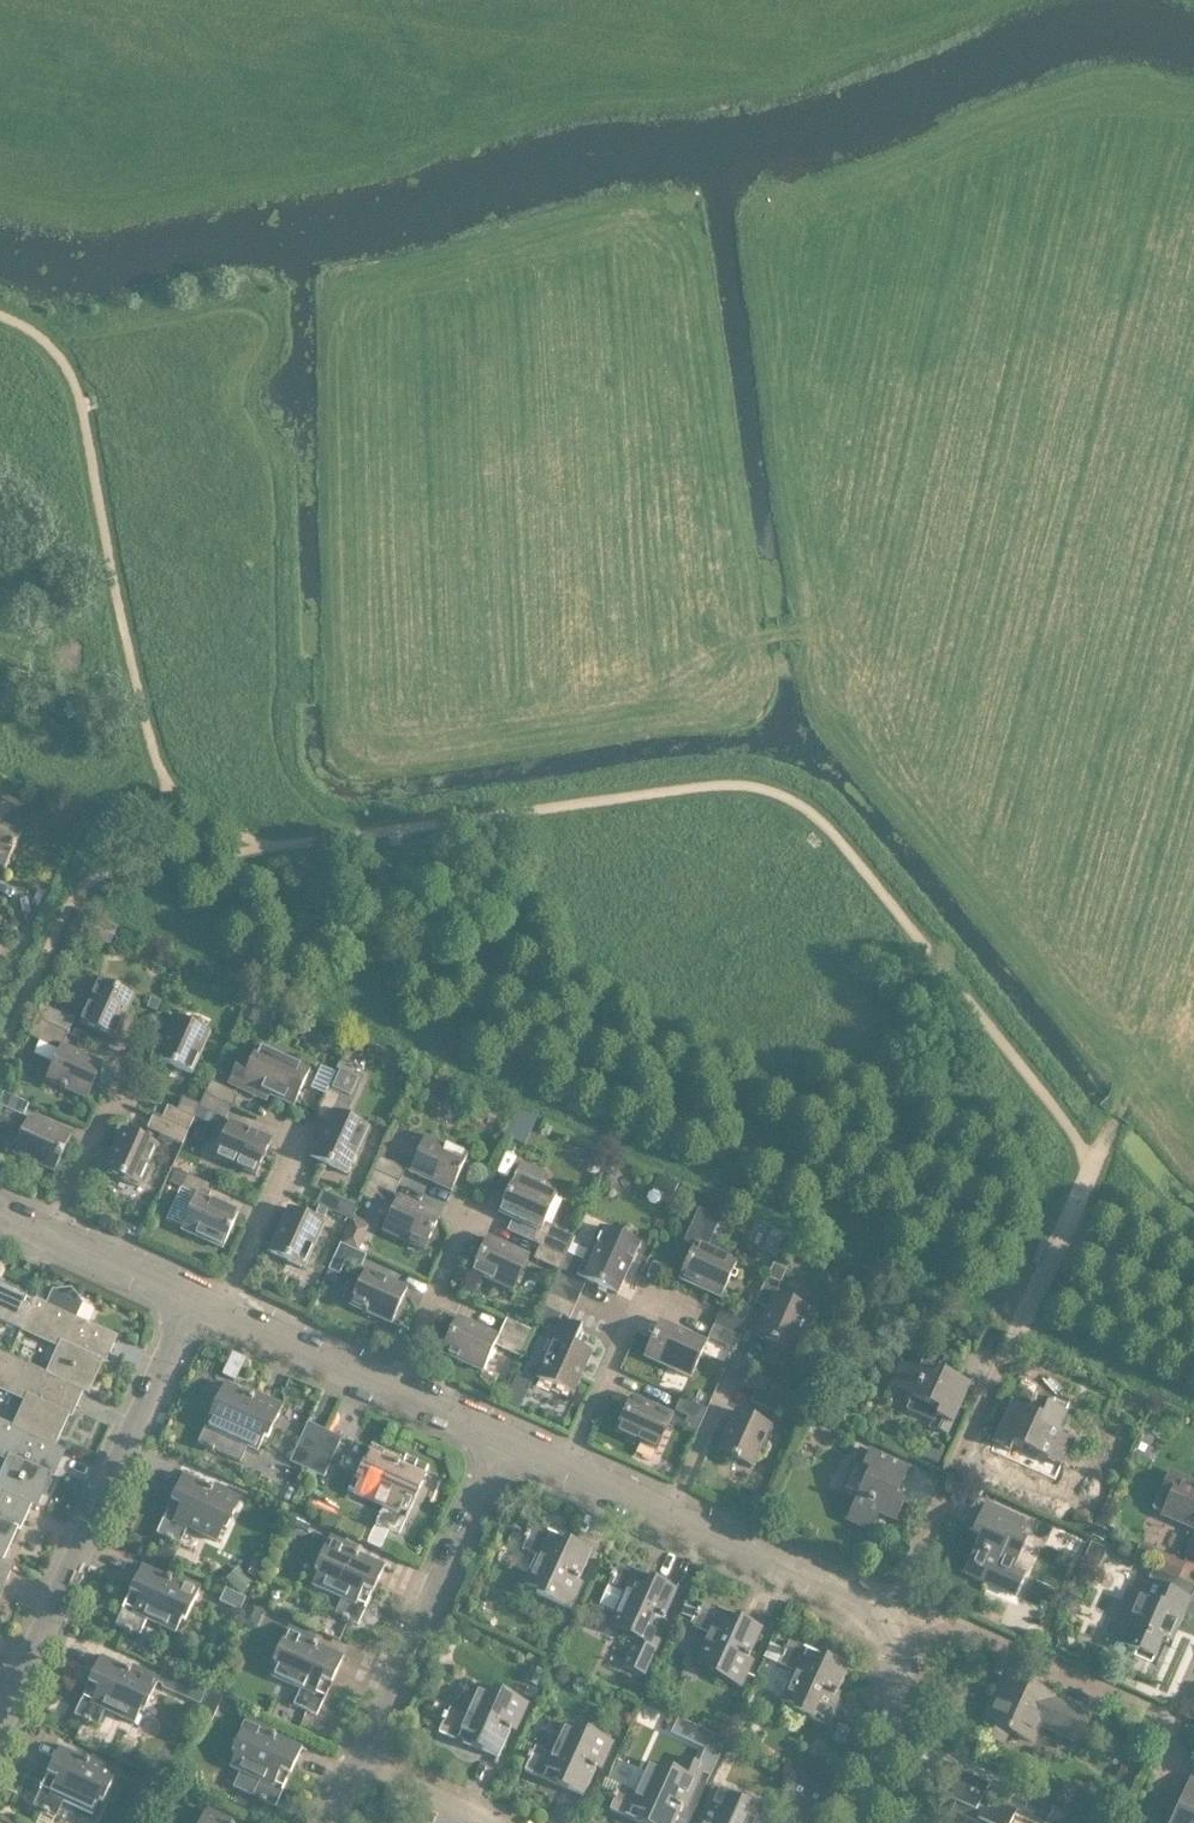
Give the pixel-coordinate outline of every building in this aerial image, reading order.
[(3,871),(20,835),(0,826),(0,869),(3,871)] [(133,998),(98,982),(79,1024),(114,1040),(133,998)] [(159,1001),(150,998),(146,1008),(155,1011),(159,1001)] [(248,999),(244,1008),(259,1015),(263,1006),(248,999)] [(41,1006),(35,1019),(67,1034),(73,1020),(41,1006)] [(208,1033),(174,1018),(155,1060),(189,1075),(208,1033)] [(67,1034),(35,1019),(27,1037),(58,1051),(44,1081),(86,1100),(102,1065),(61,1047),(67,1034)] [(366,1038),(351,1032),(346,1045),(360,1051),(366,1038)] [(283,1102),(298,1067),(256,1048),(253,1056),(240,1050),(226,1084),(264,1100),(266,1094),(283,1102)] [(315,1116),(327,1122),(311,1159),(345,1175),(366,1127),(342,1116),(363,1070),(339,1060),(326,1090),(315,1116)] [(209,1082),(203,1095),(229,1107),(235,1094),(209,1082)] [(29,1104),(2,1093),(0,1098),(0,1107),(23,1118),(29,1104)] [(197,1108),(223,1120),(229,1107),(203,1095),(197,1108)] [(187,1131),(197,1108),(180,1100),(175,1110),(166,1106),(161,1119),(152,1115),(152,1116),(187,1131)] [(527,1139),(535,1119),(517,1112),(509,1132),(527,1139)] [(187,1131),(152,1116),(146,1128),(181,1144),(187,1131)] [(27,1119),(12,1153),(53,1172),(69,1138),(27,1119)] [(229,1122),(213,1157),(255,1176),(270,1141),(229,1122)] [(121,1129),(102,1172),(137,1187),(156,1145),(121,1129)] [(425,1138),(409,1172),(451,1191),(466,1157),(425,1138)] [(372,1171),(399,1183),(405,1170),(378,1158),(372,1171)] [(173,1169),(187,1175),(191,1166),(177,1159),(173,1169)] [(520,1162),(497,1213),(536,1230),(531,1243),(538,1246),(564,1258),(573,1238),(543,1224),(555,1197),(538,1189),(545,1174),(520,1162)] [(614,1178),(617,1169),(607,1165),(604,1174),(614,1178)] [(180,1188),(185,1176),(172,1170),(166,1182),(180,1188)] [(399,1183),(372,1171),(361,1198),(372,1202),(377,1189),(393,1196),(399,1183)] [(222,1248),(237,1214),(206,1200),(212,1187),(186,1175),(180,1189),(179,1188),(165,1218),(182,1226),(180,1229),(222,1248)] [(654,1181),(673,1191),(676,1185),(657,1175),(654,1181)] [(314,1205),(350,1221),(356,1207),(320,1192),(314,1205)] [(396,1198),(381,1232),(422,1251),(438,1217),(396,1198)] [(288,1209),(268,1253),(302,1269),(322,1224),(288,1209)] [(735,1264),(702,1250),(716,1218),(696,1209),(682,1242),(692,1246),(677,1280),(719,1299),(735,1264)] [(577,1276),(560,1269),(558,1272),(548,1295),(574,1307),(586,1281),(615,1294),(638,1244),(599,1227),(577,1276)] [(486,1238),(470,1273),(512,1292),(528,1257),(486,1238)] [(359,1269),(365,1256),(339,1244),(327,1270),(338,1275),(344,1262),(359,1269)] [(558,1272),(560,1269),(564,1258),(538,1246),(532,1260),(558,1272)] [(772,1264),(766,1277),(754,1304),(766,1309),(754,1337),(789,1353),(808,1310),(774,1294),(785,1270),(772,1264)] [(364,1270),(348,1305),(390,1324),(406,1289),(364,1270)] [(4,1319),(3,1320),(20,1328),(34,1299),(0,1284),(0,1317),(4,1319)] [(34,1299),(20,1328),(37,1336),(38,1334),(60,1344),(46,1374),(87,1393),(87,1392),(85,1391),(103,1351),(108,1353),(116,1336),(75,1318),(82,1303),(80,1303),(70,1288),(52,1290),(51,1289),(47,1297),(41,1294),(38,1301),(34,1299)] [(548,1295),(542,1307),(558,1315),(568,1319),(574,1307),(548,1295)] [(718,1312),(712,1325),(739,1337),(750,1311),(739,1306),(734,1319),(718,1312)] [(558,1315),(542,1307),(536,1322),(552,1329),(558,1315)] [(455,1318),(440,1352),(482,1372),(493,1346),(519,1358),(531,1331),(505,1319),(497,1337),(455,1318)] [(562,1322),(536,1379),(571,1395),(590,1353),(573,1345),(580,1330),(562,1322)] [(658,1322),(642,1356),(689,1378),(705,1343),(658,1322)] [(712,1325),(706,1339),(733,1350),(739,1337),(712,1325)] [(900,1363),(888,1388),(910,1398),(905,1410),(931,1422),(928,1427),(945,1434),(968,1383),(939,1370),(944,1358),(925,1350),(915,1370),(900,1363)] [(235,1378),(244,1357),(231,1351),(221,1371),(235,1378)] [(7,1357),(0,1352),(0,1387),(4,1389),(5,1387),(26,1397),(13,1427),(51,1445),(69,1404),(75,1407),(82,1391),(87,1394),(87,1393),(46,1374),(7,1357)] [(529,1378),(514,1371),(501,1399),(517,1406),(529,1378)] [(751,1374),(746,1383),(762,1391),(767,1381),(751,1374)] [(218,1400),(216,1400),(196,1443),(239,1462),(246,1446),(256,1451),(262,1438),(266,1439),(279,1410),(225,1385),(218,1400)] [(775,1414),(781,1401),(755,1389),(749,1402),(775,1414)] [(679,1396),(672,1410),(686,1416),(682,1425),(694,1431),(704,1407),(679,1396)] [(629,1397),(614,1431),(655,1450),(671,1416),(629,1397)] [(1040,1416),(1011,1403),(993,1443),(1009,1451),(1012,1444),(1059,1465),(1071,1440),(1057,1434),(1066,1414),(1045,1405),(1040,1416)] [(734,1410),(715,1452),(749,1468),(769,1426),(734,1410)] [(8,1458),(0,1476),(0,1491),(36,1507),(36,1506),(33,1505),(51,1464),(57,1467),(64,1451),(51,1445),(13,1427),(0,1421),(0,1454),(8,1458)] [(305,1470),(323,1430),(306,1422),(288,1462),(305,1470)] [(340,1438),(323,1430),(305,1470),(322,1477),(340,1438)] [(933,1464),(940,1449),(925,1442),(918,1458),(933,1464)] [(855,1497),(844,1519),(870,1531),(877,1515),(893,1523),(901,1504),(894,1501),(908,1471),(858,1448),(839,1490),(855,1497)] [(358,1481),(352,1494),(372,1503),(374,1499),(384,1504),(375,1524),(398,1534),(417,1491),(415,1490),(422,1475),(367,1450),(354,1480),(358,1481)] [(986,1487),(992,1472),(977,1466),(970,1481),(986,1487)] [(1161,1515),(1193,1529),(1193,1480),(1170,1469),(1162,1485),(1172,1490),(1161,1515)] [(174,1490),(155,1533),(178,1544),(187,1524),(197,1528),(195,1533),(215,1542),(221,1529),(225,1530),(238,1501),(183,1476),(177,1491),(174,1490)] [(0,1491),(0,1557),(18,1518),(23,1520),(30,1505),(35,1507),(36,1507),(0,1491)] [(1025,1542),(1020,1540),(1027,1525),(982,1504),(968,1535),(977,1539),(962,1572),(987,1584),(994,1568),(1010,1575),(1025,1542)] [(289,1511),(285,1521),(304,1530),(309,1520),(289,1511)] [(534,1595),(564,1608),(588,1553),(573,1547),(574,1544),(531,1525),(521,1548),(541,1557),(536,1567),(532,1565),(523,1585),(536,1591),(534,1595)] [(1096,1526),(1091,1536),(1101,1541),(1106,1531),(1096,1526)] [(1080,1539),(1059,1529),(1053,1542),(1074,1552),(1080,1539)] [(1186,1554),(1193,1557),(1193,1534),(1186,1554)] [(343,1595),(334,1615),(356,1625),(376,1582),(374,1581),(381,1566),(326,1541),(313,1570),(317,1572),(311,1585),(331,1594),(333,1590),(343,1595)] [(1095,1564),(1101,1548),(1089,1543),(1082,1558),(1095,1564)] [(160,1546),(155,1557),(169,1564),(174,1553),(160,1546)] [(1183,1564),(1159,1554),(1152,1570),(1176,1580),(1183,1564)] [(5,1581),(12,1564),(0,1559),(0,1578),(5,1581)] [(126,1587),(130,1589),(114,1624),(137,1635),(146,1615),(156,1619),(154,1623),(174,1633),(180,1620),(184,1621),(197,1592),(135,1564),(135,1565),(126,1587)] [(617,1564),(606,1587),(597,1606),(613,1613),(608,1624),(621,1630),(620,1634),(634,1640),(622,1666),(643,1675),(661,1634),(656,1631),(674,1592),(659,1585),(660,1583),(617,1564)] [(1126,1615),(1114,1642),(1152,1658),(1161,1638),(1166,1641),(1190,1587),(1175,1581),(1176,1580),(1152,1570),(1141,1595),(1129,1590),(1119,1612),(1126,1615)] [(240,1571),(229,1581),(239,1593),(250,1582),(240,1571)] [(231,1609),(237,1596),(223,1590),(217,1603),(231,1609)] [(250,1600),(241,1620),(254,1626),(263,1606),(250,1600)] [(745,1622),(702,1603),(691,1626),(711,1635),(707,1644),(703,1643),(694,1663),(707,1669),(705,1672),(734,1686),(759,1631),(744,1624),(745,1622)] [(301,1685),(292,1705),(315,1716),(335,1673),(333,1672),(340,1657),(285,1632),(272,1661),(276,1663),(270,1676),(290,1685),(292,1681),(301,1685)] [(1064,1634),(1055,1636),(1057,1645),(1066,1643),(1064,1634)] [(787,1641),(777,1664),(797,1673),(792,1683),(788,1681),(779,1701),(792,1707),(790,1711),(820,1724),(845,1670),(829,1663),(830,1661),(787,1641)] [(554,1660),(559,1648),(549,1643),(543,1656),(554,1660)] [(73,1715),(96,1726),(105,1706),(115,1710),(113,1714),(133,1723),(139,1710),(143,1712),(156,1683),(161,1685),(160,1687),(198,1705),(205,1690),(161,1670),(156,1683),(101,1658),(94,1673),(92,1672),(73,1715)] [(530,1666),(524,1681),(533,1685),(540,1670),(530,1666)] [(1087,1714),(1051,1697),(1003,1675),(976,1733),(1001,1744),(1007,1731),(1031,1742),(1039,1725),(1075,1742),(1087,1714)] [(481,1749),(496,1756),(521,1702),(492,1689),(490,1692),(477,1686),(468,1706),(472,1708),(468,1718),(448,1709),(437,1732),(480,1752),(481,1749)] [(209,1724),(218,1705),(204,1699),(196,1718),(209,1724)] [(699,1765),(696,1771),(709,1776),(725,1741),(677,1718),(670,1733),(704,1748),(697,1764),(699,1765)] [(251,1796),(274,1807),(293,1764),(291,1763),(298,1748),(244,1723),(230,1752),(234,1754),(228,1767),(240,1772),(233,1786),(252,1794),(251,1796)] [(566,1790),(567,1788),(582,1795),(607,1740),(577,1727),(576,1731),(563,1725),(554,1745),(558,1747),(553,1757),(533,1748),(523,1771),(566,1790)] [(755,1752),(761,1739),(749,1733),(743,1746),(755,1752)] [(51,1763),(31,1806),(54,1817),(64,1797),(73,1801),(71,1805),(92,1814),(97,1801),(101,1803),(115,1774),(60,1749),(53,1764),(51,1763)] [(619,1786),(608,1809),(638,1822),(672,1822),(696,1771),(699,1765),(697,1764),(680,1756),(673,1771),(663,1766),(661,1770),(648,1764),(639,1784),(643,1786),(639,1795),(619,1786)] [(826,1783),(833,1767),(819,1760),(812,1776),(826,1783)] [(1114,1784),(1126,1790),(1134,1772),(1123,1766),(1114,1784)] [(149,1800),(158,1780),(138,1771),(129,1791),(149,1800)] [(1013,1815),(1015,1811),(1011,1809),(987,1798),(986,1799),(982,1797),(988,1784),(960,1771),(946,1800),(957,1805),(952,1816),(948,1814),(944,1822),(1009,1822),(1013,1815)] [(1172,1822),(1193,1822),(1193,1775),(1172,1822)] [(794,1777),(784,1798),(802,1806),(818,1813),(828,1792),(794,1777)] [(704,1822),(774,1822),(775,1821),(746,1808),(747,1804),(718,1791),(713,1788),(701,1815),(706,1817),(704,1822)] [(1011,1809),(1015,1811),(1013,1815),(1031,1822),(1045,1822),(1054,1803),(1021,1788),(1011,1809)] [(198,1822),(223,1822),(202,1814),(198,1822)]
